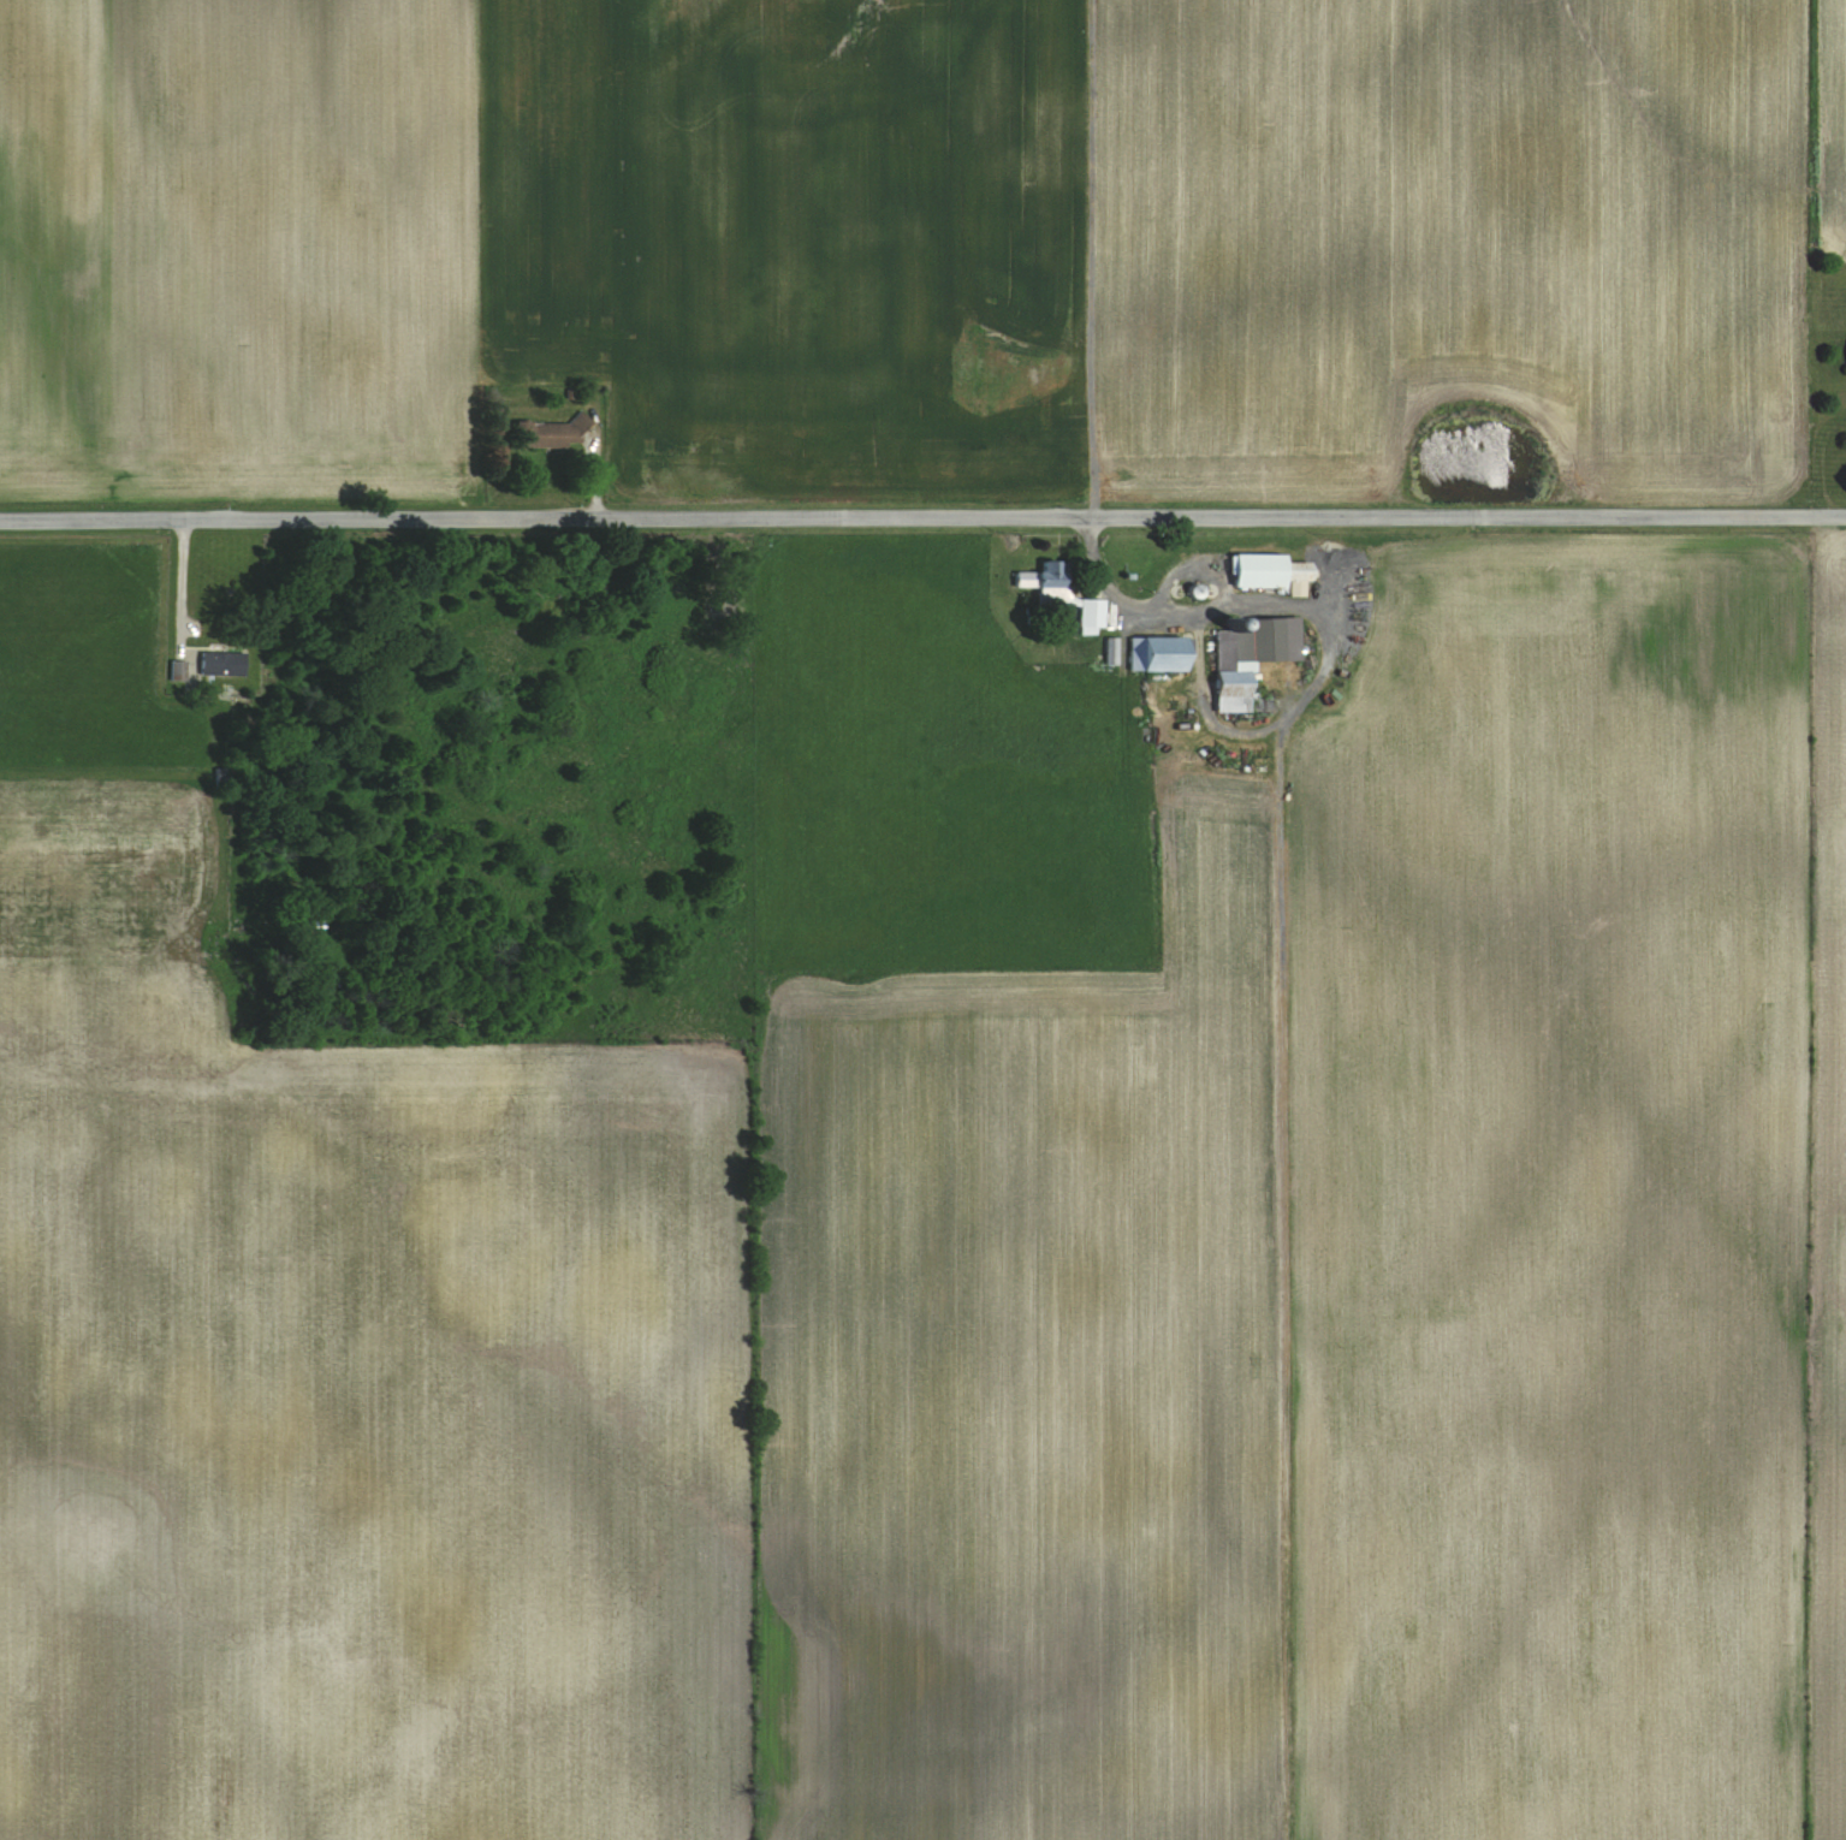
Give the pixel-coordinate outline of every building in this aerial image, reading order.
[(516,421),(516,448),(574,449),(574,434),(589,434),(589,422),(516,421)] [(1235,588),(1289,588),(1289,595),(1306,595),(1305,581),(1312,581),(1312,562),(1286,562),(1286,554),(1234,554),(1235,588)] [(1068,561),(1042,561),(1042,572),(1015,572),(1015,588),(1038,588),(1038,607),(1079,607),(1079,635),(1103,635),(1103,599),(1068,599),(1068,561)] [(1216,712),(1252,712),(1252,660),(1300,660),(1299,618),(1250,618),(1250,628),(1237,628),(1216,628),(1216,712)] [(1130,637),(1130,672),(1186,672),(1186,637),(1130,637)] [(244,653),(200,653),(200,677),(244,677),(244,653)] [(170,681),(185,681),(185,662),(170,662),(170,681)]
